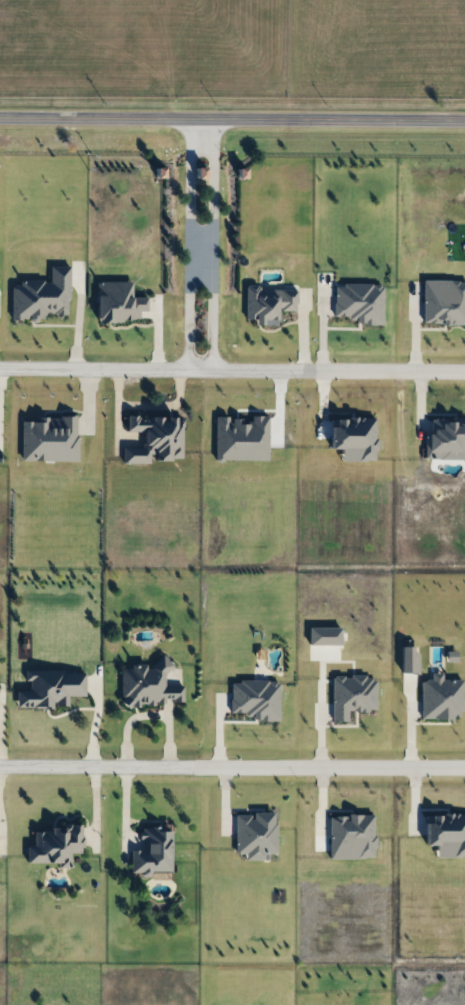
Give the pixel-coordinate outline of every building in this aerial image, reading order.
[(125,460),(125,447),(145,447),(145,431),(128,431),(128,415),(184,415),(184,460),(125,460)] [(124,666),(156,667),(156,657),(170,657),(169,685),(185,685),(185,704),(123,702),(124,666)] [(68,706),(19,706),(19,690),(29,691),(29,670),(86,670),(86,695),(68,695),(68,706)] [(133,850),(144,849),(144,827),(170,827),(170,872),(133,873),(133,850)] [(32,863),(32,828),(83,828),(83,853),(72,853),(72,863),(32,863)]
